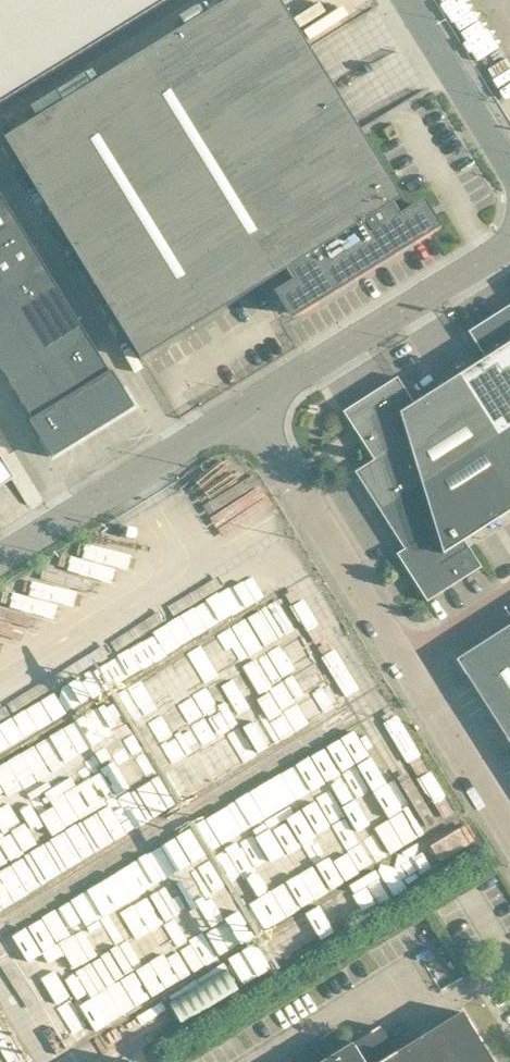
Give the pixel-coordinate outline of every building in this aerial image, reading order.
[(171,0),(0,0),(0,105),(171,0)] [(305,39),(280,0),(230,0),(5,139),(142,360),(287,270),(294,280),(286,285),(303,314),(432,234),(415,206),(401,214),(395,204),(403,199),(365,137),(305,39)] [(418,131),(445,115),(432,92),(390,116),(400,133),(383,143),(395,163),(414,152),(409,142),(421,136),(418,131)] [(2,197),(0,193),(0,365),(33,419),(31,421),(54,458),(136,407),(114,370),(110,372),(2,197)] [(469,331),(486,358),(461,374),(499,434),(509,427),(509,305),(469,331)] [(461,374),(415,403),(398,377),(344,412),(375,460),(356,472),(380,510),(479,447),(499,434),(461,374)] [(499,434),(479,447),(509,495),(509,427),(499,434)] [(409,572),(428,602),(482,567),(465,540),(509,512),(509,495),(479,447),(380,510),(405,549),(397,554),(409,572)] [(467,675),(509,742),(509,626),(457,659),(467,675)] [(15,704),(63,678),(58,669),(11,695),(15,704)] [(338,702),(324,672),(306,681),(320,711),(338,702)] [(206,781),(302,723),(284,693),(263,706),(266,712),(249,723),(245,716),(237,720),(231,710),(226,713),(233,725),(222,732),(223,735),(211,742),(216,750),(195,763),(206,781)] [(166,818),(151,786),(146,788),(132,759),(144,753),(121,704),(23,751),(18,741),(33,734),(27,722),(26,723),(22,715),(0,725),(0,842),(22,887),(166,818)] [(365,777),(365,736),(363,736),(209,817),(229,857),(253,844),(265,844),(239,858),(240,874),(246,886),(246,898),(234,905),(234,896),(226,882),(226,871),(211,871),(202,856),(202,848),(197,838),(9,938),(54,1022),(54,1034),(71,1034),(70,1033),(421,847),(384,777),(365,777)] [(227,969),(171,1003),(183,1023),(239,989),(227,969)] [(150,1010),(159,1033),(176,1026),(167,1003),(150,1010)] [(464,1012),(382,1061),(495,1061),(464,1012)] [(354,1043),(323,1061),(366,1061),(354,1043)]
